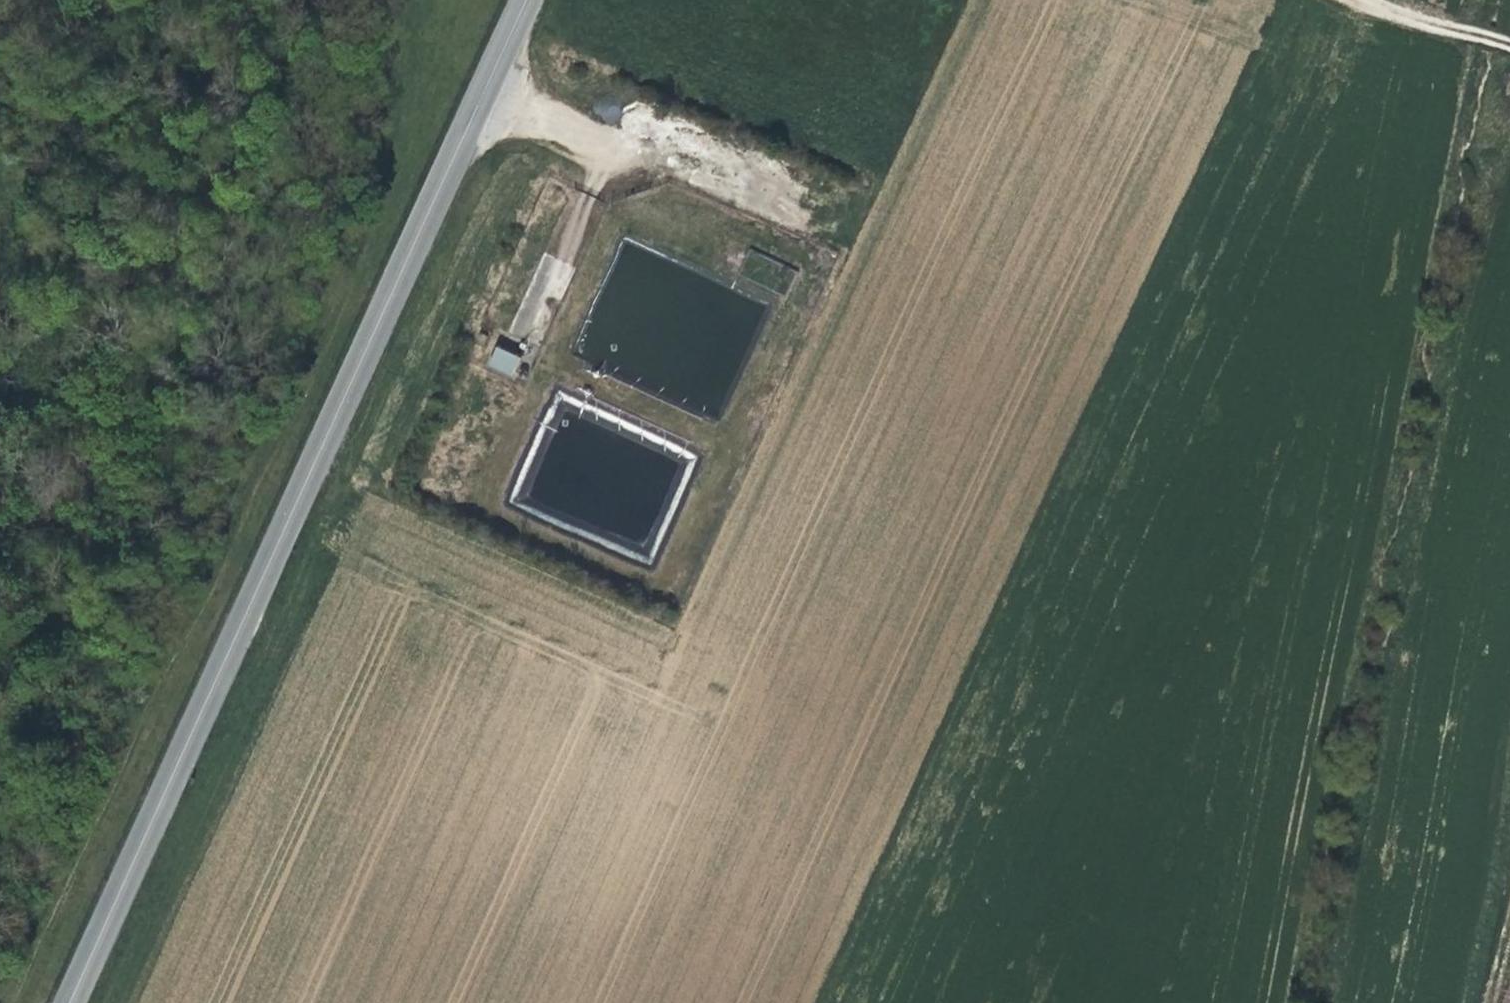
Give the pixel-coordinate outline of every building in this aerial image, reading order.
[(511,377),(520,358),(495,346),(486,365),(511,377)]
